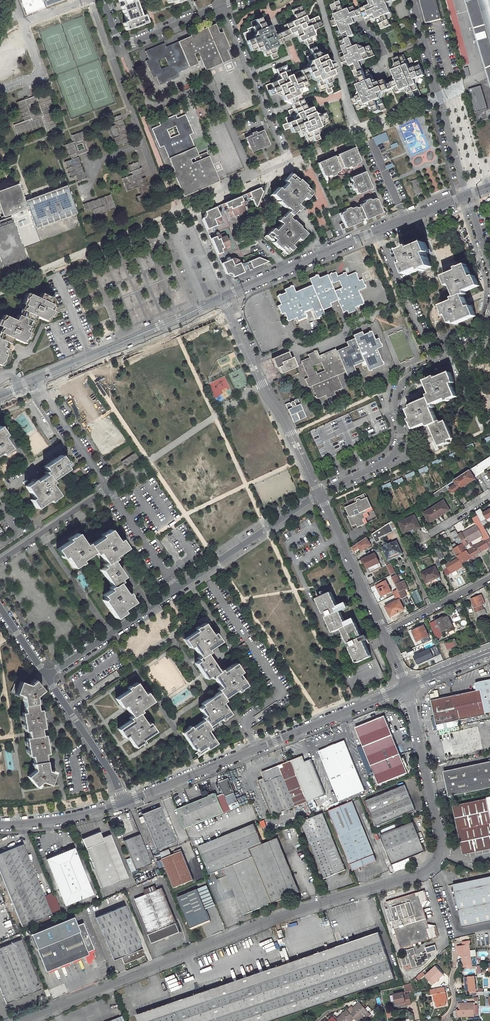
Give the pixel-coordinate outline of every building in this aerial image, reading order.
[(23,16),(67,0),(17,0),(23,16)] [(126,21),(123,23),(126,31),(147,23),(144,15),(140,16),(135,0),(132,1),(132,0),(118,0),(126,21)] [(353,18),(363,14),(365,19),(371,16),(372,21),(377,19),(381,29),(391,25),(387,15),(392,13),(388,3),(395,0),(369,0),(371,5),(356,11),(354,6),(344,10),(340,1),(330,5),(336,20),(332,22),(334,27),(339,25),(340,29),(336,31),(338,37),(343,34),(345,39),(340,41),(344,51),(340,54),(344,63),(348,61),(355,76),(360,74),(362,78),(357,80),(361,91),(356,93),(358,97),(354,99),(358,110),(367,106),(370,110),(374,108),(376,113),(387,109),(380,94),(395,88),(393,83),(388,84),(386,80),(376,84),(370,69),(365,72),(361,61),(375,55),(371,45),(361,50),(357,40),(352,42),(350,37),(355,35),(351,25),(355,23),(353,18)] [(426,23),(441,19),(437,0),(420,0),(426,23)] [(467,2),(485,69),(489,67),(489,7),(482,9),(480,0),(474,0),(467,2)] [(482,9),(489,7),(489,0),(480,0),(482,9)] [(332,62),(326,64),(320,50),(315,52),(311,42),(316,40),(312,30),(322,26),(317,16),(307,20),(301,6),(291,10),(295,20),(285,24),(287,29),(273,35),(269,25),(264,28),(260,18),(250,22),(252,27),(247,29),(249,34),(244,36),(250,51),(260,47),(264,57),(270,55),(272,59),(276,57),(272,48),(282,43),(280,38),(295,32),(299,42),(304,40),(308,49),(303,51),(310,66),(295,73),(293,68),(288,70),(286,65),(276,69),(281,79),(265,86),(270,96),(279,91),(284,101),(289,99),(293,108),(288,111),(290,116),(285,118),(288,123),(282,125),(284,130),(289,128),(292,133),(302,129),(308,143),(318,138),(314,129),(328,122),(324,113),(314,117),(308,102),(303,104),(297,89),(307,85),(305,80),(314,76),(320,92),(325,90),(328,94),(333,92),(329,82),(334,80),(331,74),(336,72),(332,62)] [(164,43),(145,51),(149,59),(145,61),(153,78),(156,76),(160,85),(178,77),(177,73),(197,64),(201,72),(230,60),(226,50),(229,49),(222,32),(219,33),(215,24),(190,35),(191,36),(166,47),(164,43)] [(399,68),(394,70),(398,80),(393,83),(395,88),(397,93),(407,89),(411,98),(421,94),(415,79),(425,75),(418,60),(414,62),(411,57),(406,59),(404,55),(394,59),(399,68)] [(31,120),(23,99),(23,98),(16,101),(24,120),(13,124),(14,126),(16,133),(42,123),(45,130),(46,130),(54,127),(46,104),(50,102),(46,91),(35,95),(42,115),(41,116),(31,120)] [(33,95),(23,99),(31,120),(41,116),(42,115),(35,95),(33,95)] [(126,129),(124,129),(122,123),(124,123),(121,113),(112,117),(114,123),(106,127),(110,137),(112,137),(115,146),(131,140),(126,129)] [(159,148),(163,146),(174,171),(172,171),(183,197),(219,181),(207,152),(198,156),(189,135),(193,133),(185,114),(177,118),(175,115),(158,122),(160,125),(151,129),(159,148)] [(72,140),(61,144),(64,153),(67,152),(69,157),(62,160),(68,175),(82,170),(79,161),(77,162),(74,154),(94,147),(90,136),(83,139),(79,128),(69,132),(72,140)] [(252,135),(245,138),(251,152),(269,145),(263,130),(256,133),(255,131),(251,133),(252,135)] [(386,133),(374,138),(377,145),(389,140),(386,133)] [(340,169),(343,168),(343,169),(348,167),(349,169),(356,166),(355,164),(360,162),(354,147),(317,163),(324,178),(328,175),(329,177),(336,174),(336,172),(340,170),(340,169)] [(144,175),(138,158),(127,162),(131,172),(121,175),(126,189),(138,185),(140,190),(134,193),(136,198),(146,194),(145,191),(150,189),(145,175),(144,175)] [(357,194),(371,188),(364,171),(350,178),(352,183),(350,183),(353,190),(355,190),(357,194)] [(264,237),(267,241),(269,239),(273,242),(272,242),(279,249),(279,248),(283,251),(281,253),(285,256),(290,251),(291,252),(294,248),(290,245),(297,238),(300,242),(303,238),(302,237),(307,231),(304,228),(302,230),(299,227),(296,223),(294,225),(290,222),(292,221),(288,218),(295,210),(296,211),(300,208),(296,204),(302,197),(306,201),(309,197),(308,196),(313,191),(310,188),(308,190),(304,187),(305,186),(298,180),(297,180),(294,177),(296,175),(292,172),(287,177),(286,176),(283,180),(286,183),(280,190),(277,187),(273,190),(274,191),(269,197),(273,200),(275,198),(278,201),(285,208),(285,207),(288,210),(281,218),(280,217),(277,220),(281,224),(275,231),(271,227),(268,231),(269,232),(264,237)] [(419,178),(411,182),(417,195),(424,191),(419,178)] [(26,260),(22,248),(40,242),(36,229),(77,215),(79,214),(68,184),(25,200),(19,185),(0,192),(0,205),(5,219),(0,221),(0,269),(26,260)] [(232,277),(268,261),(258,257),(240,265),(238,260),(233,258),(225,261),(231,248),(229,244),(226,237),(224,232),(219,234),(218,231),(216,232),(213,226),(219,224),(220,219),(218,214),(224,211),(225,213),(228,212),(230,217),(235,215),(242,212),(246,210),(244,205),(247,204),(246,202),(252,199),(256,208),(265,185),(204,212),(205,214),(204,217),(201,218),(225,273),(227,274),(228,273),(231,275),(232,277)] [(98,198),(95,199),(92,200),(91,197),(81,201),(84,210),(91,207),(95,216),(106,211),(106,210),(114,207),(109,191),(97,195),(98,198)] [(356,206),(351,208),(350,207),(343,210),(344,211),(339,213),(345,228),(382,212),(376,198),(371,200),(370,198),(363,201),(364,203),(359,205),(359,206),(356,208),(356,206)] [(333,226),(329,228),(330,230),(326,232),(328,238),(332,236),(333,237),(337,235),(333,226)] [(408,248),(401,251),(408,267),(405,268),(408,275),(422,269),(423,272),(426,270),(425,270),(432,267),(427,254),(430,253),(426,243),(412,249),(411,246),(407,248),(408,248)] [(456,269),(442,275),(446,286),(450,284),(455,296),(452,297),(453,300),(440,305),(443,312),(442,312),(444,315),(446,314),(450,323),(454,321),(455,324),(475,315),(471,305),(468,306),(463,294),(465,293),(464,291),(479,285),(474,275),(471,276),(466,263),(459,266),(458,266),(455,267),(456,269)] [(280,303),(277,304),(281,313),(284,312),(288,321),(296,317),(297,320),(306,317),(304,311),(312,308),(316,317),(324,313),(323,310),(332,306),(331,303),(338,299),(344,313),(348,311),(350,313),(358,309),(357,307),(366,303),(360,290),(367,287),(364,278),(361,280),(358,271),(349,275),(348,272),(339,275),(338,272),(331,275),(335,284),(341,281),(344,289),(336,292),(329,274),(320,277),(319,274),(310,278),(312,284),(296,291),(293,285),(284,289),(285,291),(277,295),(280,303)] [(7,354),(10,355),(13,349),(8,347),(13,337),(25,342),(27,337),(26,336),(29,331),(32,332),(37,321),(32,320),(35,314),(49,320),(54,310),(50,308),(55,297),(30,287),(28,292),(26,291),(21,302),(18,300),(16,306),(20,308),(15,318),(3,313),(1,318),(0,318),(0,325),(0,326),(0,364),(3,365),(6,359),(5,359),(7,354)] [(309,357),(301,361),(308,378),(304,379),(308,388),(311,386),(316,399),(325,396),(326,399),(336,395),(334,392),(343,388),(337,375),(344,372),(346,377),(355,372),(353,366),(364,362),(368,371),(383,365),(376,349),(381,347),(378,338),(374,340),(371,331),(363,334),(362,332),(352,336),(353,338),(345,342),(347,346),(336,350),(335,349),(319,356),(317,351),(308,355),(309,357)] [(287,352),(272,358),(276,368),(278,367),(280,373),(296,367),(292,357),(290,358),(287,352)] [(434,376),(427,379),(432,392),(431,393),(431,394),(430,394),(431,396),(412,404),(413,407),(409,408),(413,417),(414,420),(412,420),(415,427),(428,422),(429,425),(432,424),(441,445),(448,442),(450,441),(450,440),(451,440),(450,439),(454,437),(447,420),(443,421),(442,419),(439,420),(433,407),(436,406),(434,403),(447,397),(448,400),(452,398),(451,398),(458,395),(453,382),(456,381),(452,371),(438,377),(437,374),(434,376)] [(288,401),(284,403),(293,421),(305,416),(296,397),(293,399),(292,400),(291,400),(290,400),(290,401),(289,402),(288,401)] [(349,412),(309,430),(322,459),(362,441),(349,412)] [(3,467),(1,464),(14,455),(17,458),(25,452),(17,439),(21,438),(14,428),(1,437),(0,436),(0,469),(3,467)] [(39,430),(26,436),(35,455),(48,448),(39,430)] [(138,458),(134,452),(121,462),(125,467),(138,458)] [(471,469),(475,475),(489,466),(489,456),(471,469)] [(45,482),(34,490),(44,500),(42,503),(47,510),(58,503),(62,505),(69,498),(62,487),(65,485),(62,482),(78,471),(77,468),(79,466),(72,457),(54,468),(57,472),(54,473),(57,477),(46,484),(45,482)] [(3,484),(8,481),(0,469),(0,486),(3,484)] [(470,470),(447,484),(453,494),(476,479),(470,470)] [(383,490),(392,487),(390,482),(381,486),(383,490)] [(366,498),(364,494),(357,497),(356,497),(356,498),(355,499),(355,500),(355,501),(355,502),(350,505),(350,506),(350,508),(350,509),(349,510),(348,511),(347,511),(349,515),(347,516),(352,526),(356,524),(358,527),(366,523),(363,518),(365,517),(364,514),(367,512),(366,510),(372,507),(368,497),(366,498)] [(429,520),(449,507),(444,498),(423,511),(429,520)] [(415,513),(399,520),(404,531),(413,527),(414,530),(420,527),(415,513)] [(390,522),(372,534),(376,542),(380,540),(379,537),(394,530),(390,522)] [(482,535),(477,525),(458,535),(459,537),(462,543),(466,541),(467,544),(482,535)] [(455,529),(450,532),(454,540),(459,537),(458,535),(455,529)] [(106,599),(103,601),(115,619),(124,613),(123,611),(134,603),(130,597),(131,596),(129,594),(127,595),(120,584),(122,583),(121,580),(125,578),(114,561),(117,560),(116,557),(128,549),(123,540),(120,542),(112,530),(106,534),(103,536),(104,538),(91,546),(90,543),(87,545),(79,533),(73,537),(70,539),(71,541),(58,549),(64,558),(67,556),(74,568),(81,564),(81,565),(84,563),(83,561),(95,553),(97,555),(100,553),(107,564),(104,566),(106,568),(102,571),(112,587),(110,589),(111,591),(103,596),(106,599)] [(367,537),(357,543),(359,546),(361,547),(363,545),(365,549),(372,544),(367,537)] [(489,545),(489,539),(489,537),(471,548),(467,550),(471,557),(476,554),(480,552),(479,551),(489,545)] [(396,557),(395,554),(402,551),(397,541),(389,544),(388,543),(387,542),(385,543),(385,544),(385,545),(386,546),(382,547),(388,560),(391,559),(396,557)] [(355,545),(352,548),(353,552),(360,547),(362,551),(365,549),(363,545),(361,547),(359,546),(357,543),(355,545)] [(457,546),(452,549),(456,556),(458,558),(459,558),(461,563),(471,557),(467,550),(464,546),(464,545),(458,548),(457,546)] [(439,548),(435,549),(438,559),(443,557),(439,548)] [(374,553),(361,559),(365,568),(367,568),(378,563),(374,553)] [(449,562),(445,564),(451,573),(463,566),(461,563),(459,558),(458,558),(450,563),(449,562)] [(381,568),(379,562),(378,563),(367,568),(369,573),(381,568)] [(391,565),(387,567),(398,590),(399,592),(402,599),(406,597),(397,575),(396,575),(391,565)] [(440,580),(439,577),(435,567),(421,572),(425,582),(434,578),(435,581),(436,582),(440,580)] [(82,574),(77,577),(84,589),(89,586),(82,574)] [(378,589),(382,597),(392,592),(386,580),(376,585),(378,589)] [(417,589),(411,592),(417,604),(423,601),(417,589)] [(404,609),(400,600),(402,599),(399,592),(395,595),(398,601),(386,606),(391,616),(404,609)] [(317,599),(333,633),(342,629),(342,630),(357,663),(371,657),(366,645),(364,641),(366,640),(369,639),(367,636),(362,638),(361,634),(359,630),(354,619),(348,622),(349,625),(347,627),(345,623),(340,612),(342,611),(349,608),(346,603),(340,606),(340,607),(338,608),(336,604),(331,593),(317,599)] [(481,595),(471,599),(478,616),(486,613),(485,609),(483,610),(482,605),(485,604),(481,595)] [(382,616),(379,617),(384,625),(387,624),(382,616)] [(447,616),(430,623),(437,639),(443,636),(441,632),(446,630),(447,633),(454,630),(447,616)] [(223,718),(229,714),(221,703),(224,701),(223,698),(235,690),(236,692),(239,690),(245,685),(237,674),(240,672),(234,663),(221,671),(220,669),(217,671),(206,654),(209,652),(207,650),(219,642),(213,632),(210,634),(205,627),(209,625),(204,618),(194,624),(196,627),(193,629),(195,631),(182,639),(188,648),(191,646),(198,657),(195,659),(197,661),(193,664),(204,679),(208,676),(209,679),(212,677),(219,688),(216,689),(218,692),(200,704),(201,706),(198,709),(203,716),(201,718),(203,720),(191,728),(189,726),(186,728),(187,729),(181,733),(192,750),(194,748),(197,752),(205,747),(206,749),(209,748),(215,743),(207,731),(210,729),(208,726),(219,719),(220,721),(223,719),(223,718)] [(419,626),(412,629),(417,641),(429,636),(423,625),(419,627),(419,626)] [(451,639),(444,642),(448,650),(449,649),(451,648),(455,647),(451,639)] [(408,651),(402,653),(408,666),(413,663),(408,651)] [(42,732),(41,728),(44,728),(44,725),(45,725),(44,720),(43,720),(42,717),(44,716),(43,712),(41,712),(41,709),(38,710),(37,703),(38,703),(38,698),(36,699),(35,696),(43,690),(33,678),(30,681),(31,683),(29,685),(20,681),(16,680),(11,691),(15,693),(15,695),(19,696),(19,695),(22,696),(25,712),(22,713),(22,716),(21,716),(21,720),(23,720),(24,724),(22,724),(23,728),(24,728),(25,731),(28,731),(29,734),(29,738),(26,738),(26,741),(25,741),(26,746),(27,746),(28,749),(26,750),(27,754),(29,754),(29,757),(32,756),(33,763),(32,763),(33,768),(34,768),(35,771),(28,777),(37,788),(40,785),(39,784),(42,782),(50,785),(55,771),(51,770),(51,771),(48,770),(45,754),(48,753),(48,750),(50,750),(49,746),(47,746),(47,742),(48,742),(47,738),(46,738),(45,735),(42,735),(42,732)] [(129,720),(116,728),(123,737),(125,735),(133,747),(139,743),(140,744),(143,742),(141,740),(154,731),(148,722),(145,724),(138,713),(140,711),(139,709),(152,701),(146,691),(143,693),(135,682),(129,686),(128,685),(126,687),(127,689),(114,698),(120,707),(123,705),(130,716),(128,717),(129,720)] [(432,704),(433,711),(437,728),(486,717),(486,715),(489,714),(489,686),(489,682),(480,683),(475,685),(477,693),(450,699),(432,704)] [(437,691),(429,693),(431,699),(439,697),(437,691)] [(386,715),(356,728),(380,785),(409,773),(386,715)] [(476,727),(438,734),(442,756),(480,748),(476,727)] [(342,742),(318,752),(338,801),(362,791),(342,742)] [(206,749),(205,747),(197,752),(196,753),(198,755),(206,749)] [(210,749),(209,748),(206,749),(198,755),(196,753),(194,754),(197,758),(210,749)] [(302,756),(272,768),(281,789),(289,809),(325,794),(311,759),(304,762),(302,756)] [(444,772),(449,798),(489,789),(489,763),(444,772)] [(281,789),(272,768),(260,773),(263,778),(257,781),(263,797),(281,789)] [(229,778),(219,782),(224,794),(218,796),(225,812),(240,806),(229,778)] [(406,785),(366,801),(377,826),(417,811),(406,785)] [(281,789),(263,797),(271,816),(289,809),(281,789)] [(217,793),(178,809),(185,829),(225,812),(218,796),(217,793)] [(453,807),(463,856),(489,850),(489,799),(453,807)] [(337,835),(351,870),(356,868),(359,867),(376,861),(361,825),(352,801),(327,811),(337,835)] [(160,808),(143,815),(157,850),(174,843),(160,808)] [(345,870),(322,813),(301,822),(324,879),(345,870)] [(413,822),(395,829),(406,858),(424,852),(413,822)] [(254,825),(199,848),(210,875),(224,870),(243,916),(299,892),(277,838),(262,844),(254,825)] [(406,858),(395,829),(379,836),(391,864),(406,858)] [(100,833),(82,840),(103,889),(129,878),(111,835),(103,838),(100,833)] [(140,835),(123,841),(135,870),(151,864),(140,835)] [(0,854),(0,872),(22,927),(53,915),(24,844),(0,854)] [(74,849),(46,860),(65,906),(92,895),(74,849)] [(164,859),(176,888),(195,879),(184,850),(164,859)] [(453,883),(461,926),(489,920),(489,875),(453,883)] [(181,933),(177,923),(176,924),(162,888),(135,900),(149,935),(152,944),(181,933)] [(178,897),(190,929),(211,921),(198,889),(178,897)] [(425,889),(386,901),(388,908),(386,908),(391,923),(393,922),(401,947),(439,935),(436,925),(429,927),(428,923),(423,906),(423,904),(424,901),(428,899),(425,889)] [(144,955),(124,905),(94,917),(112,960),(120,957),(122,964),(144,955)] [(76,927),(79,933),(36,950),(43,968),(86,950),(92,948),(82,924),(76,927)] [(36,950),(79,933),(76,927),(34,944),(36,950)] [(139,1020),(269,1020),(394,979),(379,934),(137,1015),(139,1020)] [(20,940),(0,948),(0,992),(5,1004),(40,989),(20,940)] [(476,956),(476,950),(470,951),(469,945),(471,945),(470,941),(463,942),(464,945),(458,946),(459,955),(462,955),(464,968),(465,967),(472,967),(472,962),(471,956),(476,956)] [(426,961),(425,959),(430,957),(428,952),(438,949),(436,944),(426,947),(427,951),(423,952),(423,954),(420,955),(420,957),(417,958),(418,960),(416,961),(415,957),(413,957),(412,955),(416,954),(414,947),(407,949),(408,953),(401,955),(404,965),(411,963),(412,967),(423,964),(423,962),(426,961)] [(46,973),(88,956),(87,953),(86,950),(43,968),(46,973)] [(436,966),(425,975),(433,984),(443,974),(436,966)] [(476,992),(476,989),(476,988),(475,976),(469,976),(469,977),(465,977),(466,991),(470,990),(471,991),(471,993),(476,992)] [(403,985),(406,992),(412,990),(410,983),(403,985)] [(444,987),(431,989),(432,994),(433,994),(435,1001),(436,1001),(437,1000),(439,1006),(446,1005),(445,999),(446,998),(444,987)] [(403,992),(394,995),(396,1005),(400,1004),(405,1003),(406,1005),(410,1004),(408,994),(403,995),(403,992)] [(357,1020),(368,1011),(363,1006),(360,1003),(354,1009),(350,1013),(354,1018),(357,1020)] [(473,1004),(459,1005),(459,1012),(454,1012),(453,1013),(453,1017),(454,1018),(473,1017),(473,1004)] [(350,1013),(347,1011),(346,1010),(336,1020),(351,1020),(354,1018),(350,1013)]
